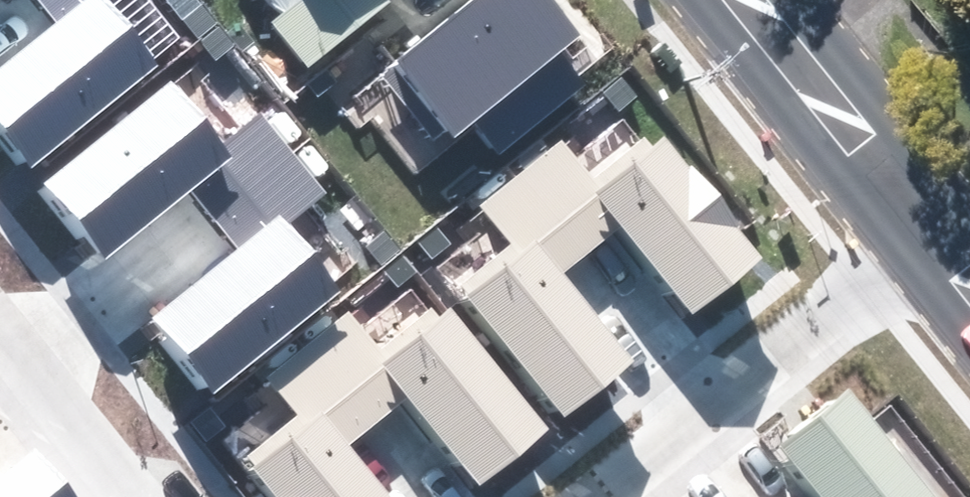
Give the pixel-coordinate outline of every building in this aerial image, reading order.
[(56,21),(0,68),(0,129),(33,169),(159,64),(106,0),(82,0),(56,21)] [(56,21),(82,0),(39,0),(56,21)] [(272,21),(310,67),(391,1),(390,0),(298,0),(272,21)] [(554,0),(477,0),(394,68),(454,140),(474,124),(497,153),(582,83),(557,52),(581,32),(554,0)] [(225,142),(174,80),(47,185),(108,258),(192,188),(234,153),(225,142)] [(225,142),(234,153),(192,188),(217,218),(296,153),(262,112),(225,142)] [(674,130),(597,191),(629,232),(699,320),(776,258),(674,130)] [(569,213),(601,253),(629,232),(597,191),(608,183),(576,143),(537,173),(569,213)] [(296,153),(217,218),(239,245),(279,213),(288,223),(327,191),(296,153)] [(525,243),(536,234),(571,278),(601,253),(569,213),(537,173),(496,206),(525,243)] [(288,223),(279,213),(239,245),(152,317),(215,393),(342,289),(288,223)] [(536,234),(462,293),(564,422),(638,363),(571,278),(536,234)] [(386,353),(375,361),(407,402),(477,490),(554,429),(452,300),(386,353)] [(347,383),(379,424),(407,402),(375,361),(386,353),(354,313),(315,343),(347,383)] [(303,413),(314,404),(349,448),(379,424),(347,383),(315,343),(274,376),(303,413)] [(846,388),(779,442),(823,496),(934,496),(846,388)] [(240,463),(267,496),(388,496),(349,448),(314,404),(303,413),(240,463)] [(35,449),(0,477),(0,496),(75,496),(35,449)]
